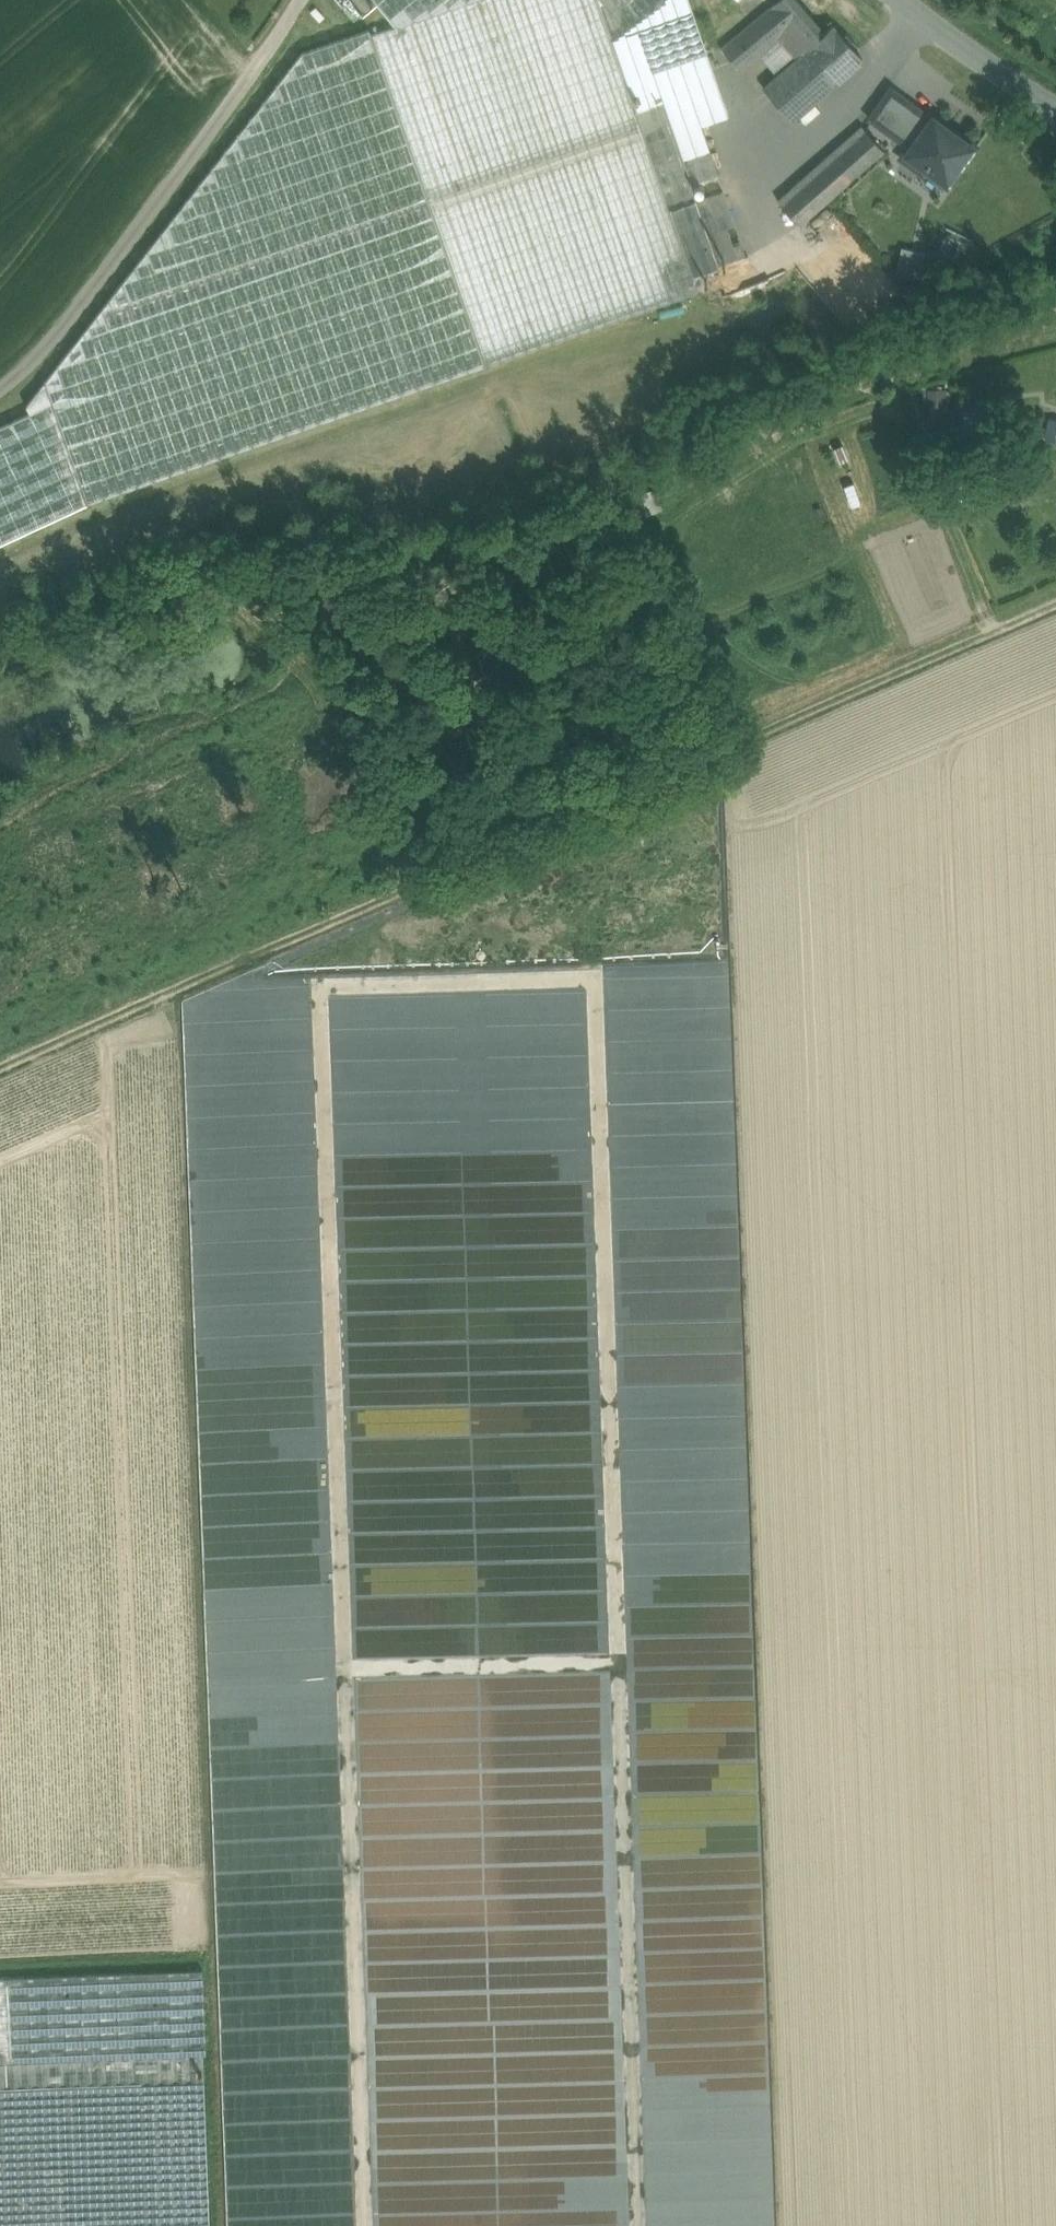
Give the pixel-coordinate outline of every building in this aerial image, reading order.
[(371,35),(369,29),(301,52),(45,381),(87,503),(725,282),(719,265),(696,199),(690,183),(651,69),(626,77),(598,0),(470,0),(396,26),(371,35)] [(396,26),(470,0),(375,0),(396,26)] [(689,0),(598,0),(626,77),(651,69),(690,183),(719,173),(702,123),(728,114),(689,0)] [(812,0),(778,0),(773,4),(792,26),(779,37),(797,58),(834,25),(812,0)] [(773,4),(721,47),(740,70),(779,37),(792,26),(773,4)] [(797,58),(763,88),(792,121),(863,59),(834,26),(835,26),(834,25),(797,58)] [(909,148),(933,116),(891,86),(868,118),(909,148)] [(909,148),(905,154),(947,184),(974,146),(933,116),(909,148)] [(862,126),(778,201),(799,225),(884,151),(862,126)] [(723,190),(696,199),(719,265),(745,256),(723,190)] [(899,271),(921,276),(927,249),(905,244),(899,271)] [(27,405),(30,413),(0,427),(0,544),(87,503),(45,381),(27,405)] [(957,414),(957,436),(986,436),(986,414),(957,414)] [(1045,443),(1055,443),(1055,423),(1046,422),(1045,443)] [(626,501),(636,526),(667,514),(657,489),(626,501)] [(729,961),(602,964),(605,1068),(652,1067),(651,1041),(688,1040),(689,1066),(731,1065),(729,961)] [(271,1113),(317,1106),(311,1066),(285,1070),(287,1083),(286,1083),(287,1088),(267,1091),(271,1113)] [(444,1761),(444,1771),(505,1769),(505,1733),(529,1732),(529,1708),(461,1709),(462,1761),(444,1761)] [(0,1977),(0,2225),(210,2225),(204,2054),(206,2054),(203,1969),(0,1977)]
